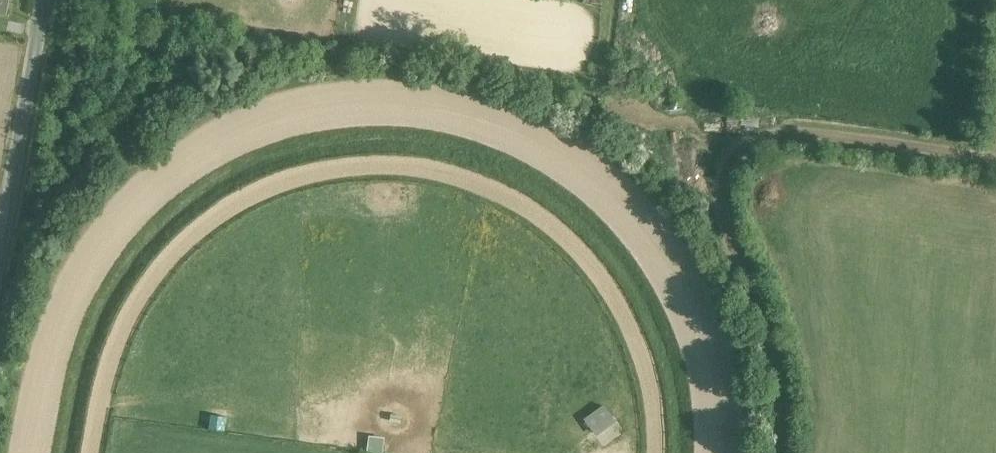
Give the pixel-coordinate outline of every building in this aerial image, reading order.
[(7,23),(11,0),(0,0),(0,21),(7,23)] [(605,402),(584,418),(596,434),(617,419),(605,402)]
